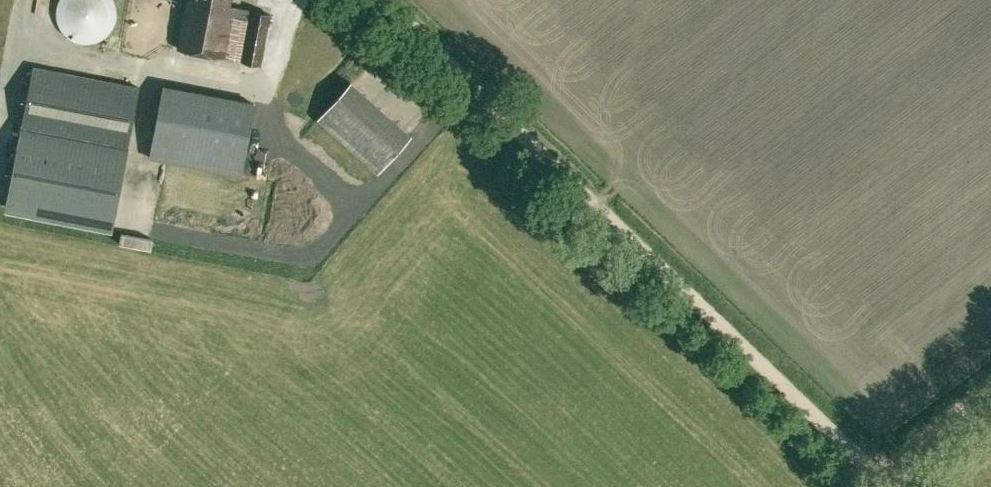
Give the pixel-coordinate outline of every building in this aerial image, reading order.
[(53,8),(53,9),(53,10),(53,11),(53,12),(53,13),(53,14),(53,15),(53,16),(53,17),(54,18),(54,19),(54,20),(55,21),(55,22),(55,23),(56,24),(56,25),(56,26),(57,26),(57,27),(58,28),(59,29),(59,30),(60,31),(61,32),(62,33),(62,34),(63,34),(64,35),(65,36),(66,37),(67,37),(68,38),(69,38),(70,39),(71,39),(72,40),(73,41),(74,41),(75,41),(76,42),(77,42),(78,42),(79,42),(80,42),(81,43),(82,43),(83,43),(84,43),(85,43),(86,43),(87,43),(88,43),(89,42),(90,42),(91,42),(92,42),(93,42),(94,41),(95,41),(96,41),(97,40),(98,40),(99,39),(100,39),(101,38),(102,37),(103,37),(104,36),(105,36),(106,35),(106,34),(107,34),(108,33),(108,32),(109,31),(110,31),(110,30),(111,29),(111,28),(112,27),(113,26),(113,25),(114,24),(114,23),(115,22),(115,21),(115,20),(116,19),(116,18),(116,17),(116,16),(116,15),(116,14),(116,13),(117,12),(117,11),(117,10),(116,9),(116,8),(116,7),(116,6),(116,5),(116,4),(115,3),(115,2),(115,1),(115,0),(55,0),(54,1),(54,2),(54,3),(54,4),(53,5),(53,6),(53,7),(53,8)] [(134,38),(160,41),(165,0),(138,0),(134,38)] [(225,57),(232,19),(249,23),(242,60),(261,64),(270,15),(230,7),(231,0),(187,0),(178,48),(225,57)] [(33,68),(21,135),(128,154),(139,87),(33,68)] [(351,81),(319,118),(380,172),(412,135),(351,81)] [(149,157),(167,160),(240,174),(243,162),(254,103),(164,85),(149,157)] [(128,154),(21,135),(9,209),(115,227),(128,154)]
